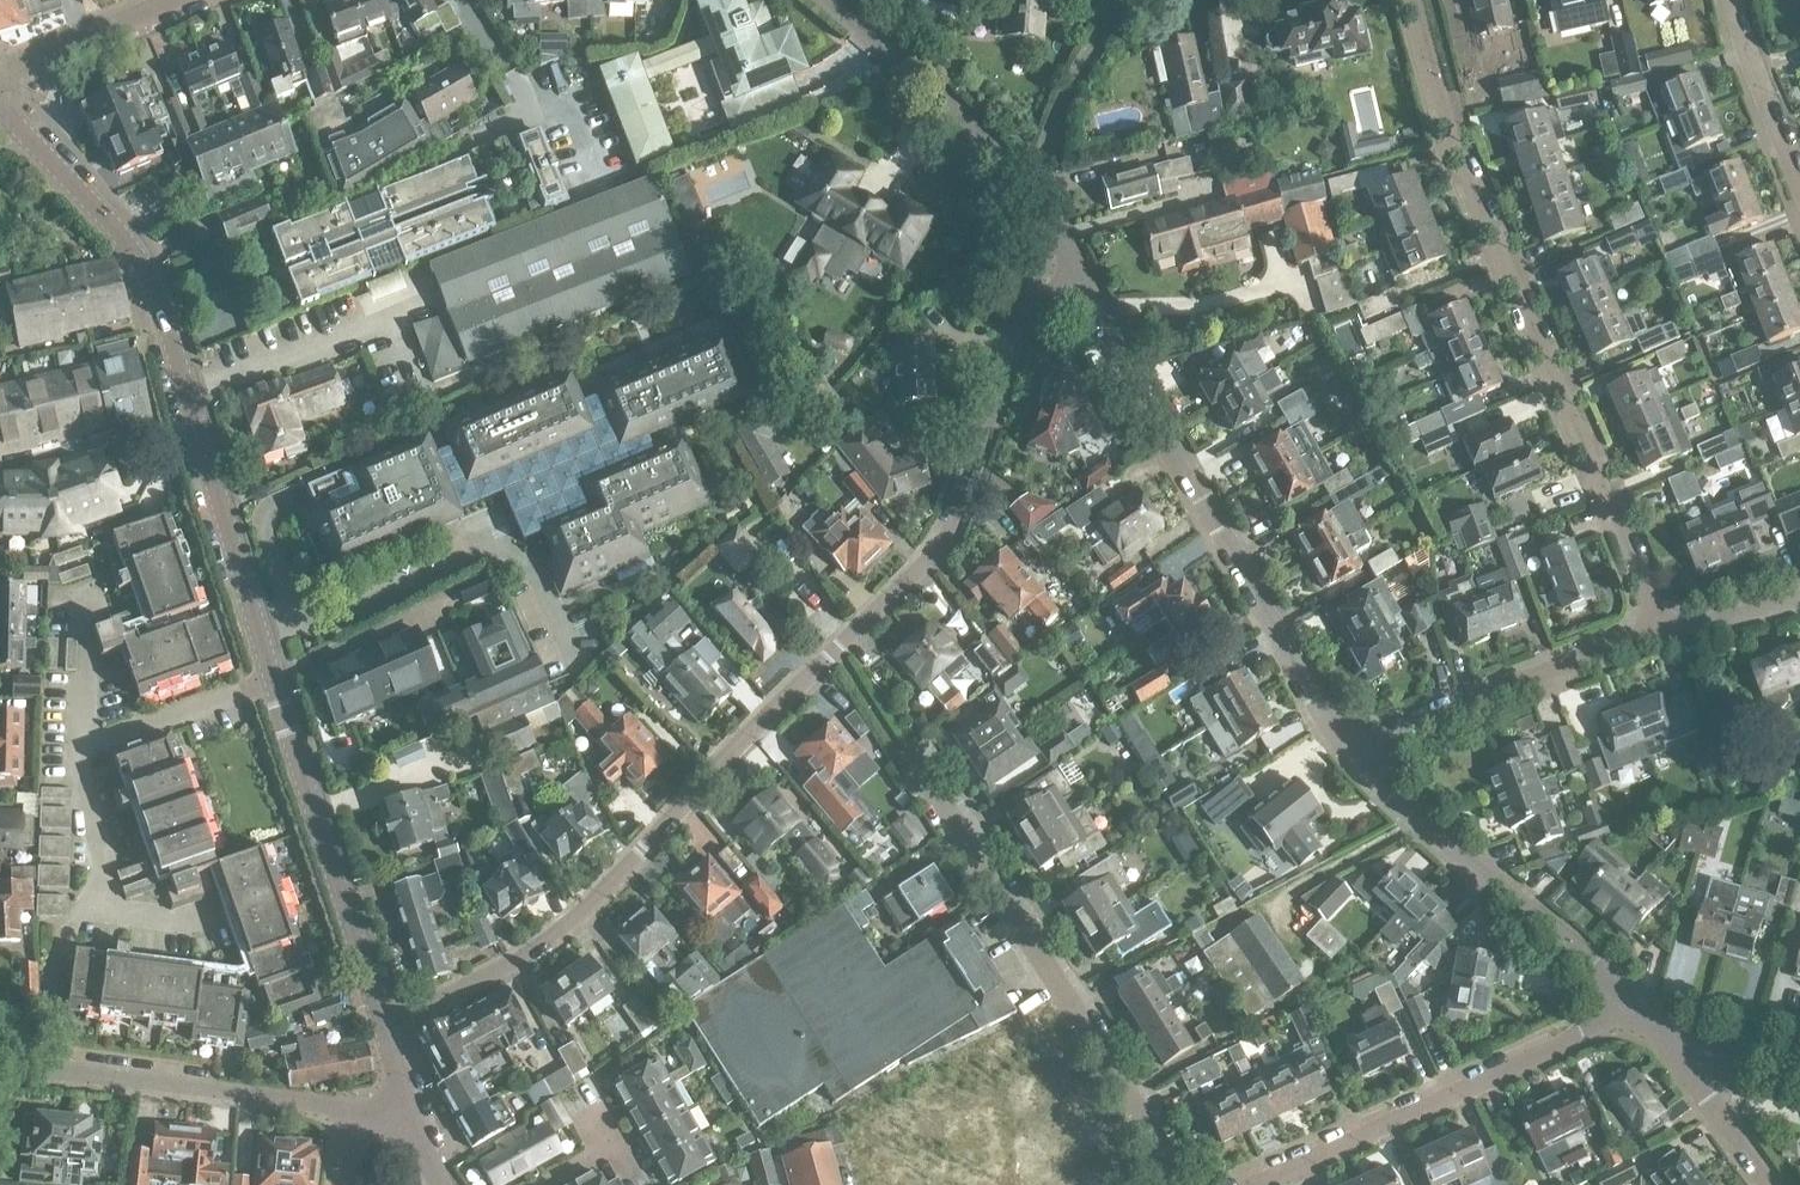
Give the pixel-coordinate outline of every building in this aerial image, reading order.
[(30,25),(28,20),(62,9),(60,0),(15,0),(0,5),(0,35),(30,25)] [(382,72),(374,57),(345,72),(342,63),(346,61),(341,49),(367,39),(365,29),(363,30),(352,0),(348,0),(324,9),(338,48),(319,55),(324,68),(334,96),(337,95),(338,96),(382,72)] [(363,30),(365,29),(388,21),(381,0),(352,0),(363,30)] [(388,21),(390,24),(408,18),(412,29),(435,16),(426,0),(381,0),(388,21)] [(539,6),(538,0),(506,0),(507,8),(539,6)] [(539,6),(567,3),(568,21),(591,19),(589,0),(538,0),(539,6)] [(591,19),(605,18),(604,6),(606,6),(606,8),(626,8),(626,5),(635,5),(635,0),(589,0),(591,19)] [(710,6),(710,5),(706,6),(706,7),(701,9),(713,39),(634,70),(632,63),(604,74),(639,164),(670,152),(643,83),(718,54),(734,97),(723,101),(734,127),(796,103),(787,80),(803,74),(801,69),(803,68),(801,64),(800,65),(792,45),(793,44),(792,40),(790,41),(786,30),(767,38),(763,25),(767,24),(761,8),(743,15),(737,0),(725,0),(710,6)] [(919,5),(959,12),(961,2),(965,2),(966,0),(920,0),(919,5)] [(1006,34),(1006,37),(1040,39),(1043,0),(1009,0),(1006,34)] [(1455,8),(1460,6),(1469,42),(1485,38),(1489,52),(1504,48),(1501,34),(1522,29),(1516,0),(1453,0),(1455,8)] [(1562,37),(1611,25),(1605,0),(1553,0),(1562,37)] [(1648,10),(1688,0),(1646,0),(1648,10)] [(1273,52),(1280,52),(1281,56),(1288,54),(1290,62),(1293,62),(1295,68),(1369,51),(1360,12),(1348,15),(1345,2),(1299,13),(1300,17),(1281,22),(1282,28),(1275,30),(1276,32),(1269,36),(1265,42),(1267,48),(1273,52)] [(437,20),(445,35),(459,28),(451,13),(437,20)] [(271,88),(276,101),(294,95),(292,89),(306,83),(304,75),(305,75),(287,26),(259,36),(268,60),(261,63),(270,88),(271,88)] [(1621,76),(1622,80),(1643,74),(1640,59),(1634,34),(1612,39),(1615,54),(1600,57),(1605,80),(1621,76)] [(568,54),(567,36),(540,36),(540,55),(568,54)] [(667,37),(646,37),(646,52),(651,52),(664,44),(667,37)] [(1159,46),(1174,110),(1168,111),(1176,141),(1192,137),(1226,129),(1221,93),(1207,97),(1193,38),(1159,46)] [(227,46),(202,56),(216,88),(229,83),(236,100),(246,96),(254,115),(268,109),(254,74),(241,79),(227,46)] [(387,51),(374,57),(382,72),(394,66),(387,51)] [(1674,51),(1640,59),(1643,74),(1677,66),(1674,51)] [(196,111),(184,116),(194,140),(208,134),(200,115),(210,111),(203,94),(216,88),(202,56),(178,66),(196,111)] [(305,75),(315,102),(334,96),(324,68),(305,75)] [(474,100),(457,70),(415,93),(432,123),(474,100)] [(1547,97),(1542,73),(1500,83),(1505,107),(1547,97)] [(1652,92),(1648,76),(1612,85),(1615,100),(1652,92)] [(1669,107),(1675,123),(1713,107),(1701,76),(1663,92),(1663,93),(1651,98),(1657,111),(1669,107)] [(88,106),(82,109),(85,116),(86,118),(99,150),(105,147),(161,124),(160,123),(169,119),(163,105),(152,78),(138,85),(134,87),(88,106)] [(1250,113),(1246,83),(1222,86),(1226,117),(1227,117),(1230,132),(1250,129),(1248,114),(1250,113)] [(1598,103),(1594,88),(1558,96),(1562,112),(1598,103)] [(315,109),(305,113),(339,205),(373,185),(433,149),(405,99),(354,130),(349,131),(338,101),(336,101),(334,96),(315,102),(313,103),(315,109)] [(177,99),(163,105),(169,119),(169,120),(178,141),(180,146),(186,143),(194,140),(184,116),(177,99)] [(232,124),(252,171),(294,153),(275,107),(268,109),(254,115),(232,124)] [(1681,138),(1670,143),(1676,156),(1687,152),(1688,154),(1726,138),(1713,107),(1675,123),(1681,138)] [(1509,128),(1519,157),(1558,144),(1553,130),(1562,127),(1557,112),(1509,128)] [(163,156),(160,148),(157,142),(167,138),(161,124),(105,147),(117,176),(163,156)] [(206,190),(252,171),(232,124),(208,134),(194,140),(186,143),(206,190)] [(1347,164),(1360,161),(1357,145),(1353,127),(1339,130),(1347,164)] [(512,166),(527,160),(538,189),(523,195),(532,217),(545,212),(544,210),(566,201),(554,172),(557,171),(553,161),(550,162),(539,133),(517,141),(516,138),(503,143),(512,166)] [(1395,138),(1385,140),(1388,151),(1398,148),(1395,138)] [(187,162),(180,146),(178,141),(166,146),(175,168),(187,162)] [(1323,141),(1315,154),(1328,162),(1336,149),(1323,141)] [(1558,144),(1519,157),(1528,186),(1567,173),(1558,144)] [(1599,153),(1604,163),(1620,157),(1615,146),(1599,153)] [(817,279),(834,253),(838,256),(871,204),(851,191),(861,175),(829,154),(797,204),(809,211),(812,220),(821,226),(829,223),(833,226),(819,247),(811,242),(791,273),(811,286),(815,280),(816,278),(817,279)] [(715,177),(704,155),(685,164),(696,187),(715,177)] [(1608,174),(1624,167),(1620,157),(1604,163),(1608,174)] [(1111,212),(1178,192),(1175,179),(1193,175),(1190,159),(1152,169),(1152,168),(1103,182),(1111,212)] [(477,186),(467,161),(378,196),(377,193),(376,193),(378,199),(348,211),(345,205),(344,206),(345,209),(329,215),(331,220),(292,236),(289,227),(272,235),(301,309),(319,302),(316,294),(354,279),(356,284),(372,277),(373,280),(375,280),(374,277),(404,265),(405,268),(407,267),(405,264),(494,229),(484,205),(493,201),(486,182),(477,186)] [(1672,177),(1661,182),(1667,197),(1692,187),(1697,199),(1713,193),(1718,206),(1753,191),(1741,164),(1694,184),(1688,171),(1673,178),(1672,177)] [(252,171),(206,190),(214,209),(260,190),(252,171)] [(1225,189),(1229,203),(1234,220),(1314,197),(1317,204),(1326,202),(1319,172),(1275,183),(1277,189),(1273,190),(1268,176),(1225,189)] [(1528,186),(1538,215),(1577,202),(1567,173),(1528,186)] [(685,231),(706,221),(688,175),(680,179),(678,174),(667,179),(668,183),(666,184),(685,231)] [(1356,175),(1329,182),(1333,198),(1360,190),(1356,175)] [(1412,176),(1363,196),(1368,208),(1376,205),(1382,221),(1423,204),(1412,176)] [(652,180),(544,223),(582,320),(690,278),(652,180)] [(1666,256),(1672,272),(1720,253),(1715,239),(1764,218),(1753,191),(1718,206),(1723,217),(1706,224),(1712,238),(1666,256)] [(262,197),(217,215),(228,243),(274,224),(262,197)] [(1182,270),(1220,258),(1225,263),(1235,259),(1236,256),(1250,251),(1244,232),(1286,220),(1299,266),(1337,255),(1322,204),(1317,205),(1317,204),(1314,197),(1234,220),(1229,203),(1145,227),(1155,262),(1178,256),(1182,270)] [(889,215),(871,204),(838,256),(836,259),(834,258),(825,271),(839,280),(847,267),(857,274),(872,250),(874,250),(874,257),(883,262),(888,260),(901,269),(933,219),(900,198),(889,215)] [(1577,202),(1538,215),(1548,245),(1587,232),(1577,202)] [(1434,232),(1423,204),(1382,221),(1392,248),(1434,232)] [(1609,217),(1616,232),(1646,219),(1639,204),(1609,217)] [(434,383),(469,370),(467,365),(582,320),(544,223),(429,267),(448,316),(414,329),(434,383)] [(1640,245),(1634,229),(1607,241),(1614,256),(1640,245)] [(1392,280),(1445,260),(1434,232),(1392,248),(1398,264),(1387,268),(1392,280)] [(1363,261),(1356,245),(1341,251),(1348,267),(1363,261)] [(1672,272),(1678,288),(1709,276),(1711,282),(1716,284),(1730,278),(1736,294),(1737,294),(1738,294),(1749,290),(1749,289),(1785,274),(1774,247),(1726,267),(1720,253),(1672,272)] [(48,258),(50,267),(58,265),(55,256),(48,258)] [(1563,278),(1575,305),(1609,290),(1603,276),(1615,271),(1609,258),(1563,278)] [(113,261),(6,289),(21,346),(60,340),(65,333),(130,316),(113,261)] [(1358,306),(1347,272),(1316,281),(1326,315),(1358,306)] [(1749,289),(1749,290),(1760,317),(1797,302),(1785,274),(1749,289)] [(399,275),(365,287),(372,303),(374,307),(406,294),(405,290),(399,275)] [(1395,290),(1358,306),(1364,321),(1402,304),(1395,290)] [(1609,290),(1575,305),(1586,332),(1621,317),(1620,315),(1609,290)] [(1632,298),(1636,308),(1639,307),(1639,308),(1652,302),(1647,291),(1632,298)] [(1742,306),(1738,294),(1737,294),(1736,294),(1722,300),(1727,313),(1742,306)] [(1645,306),(1648,312),(1659,307),(1656,301),(1645,306)] [(1797,302),(1760,317),(1771,344),(1799,332),(1799,310),(1797,302)] [(1360,332),(1367,347),(1408,329),(1412,337),(1416,339),(1421,337),(1428,353),(1475,332),(1465,306),(1425,323),(1418,307),(1360,332)] [(1648,334),(1663,328),(1662,327),(1650,332),(1639,308),(1637,309),(1636,308),(1620,315),(1621,317),(1586,332),(1598,359),(1638,342),(1644,355),(1655,350),(1648,334)] [(1648,334),(1655,350),(1681,338),(1675,323),(1663,328),(1648,334)] [(649,440),(757,394),(728,326),(589,385),(595,398),(583,404),(568,367),(530,383),(533,391),(478,415),(475,409),(440,424),(452,451),(435,458),(427,439),(341,476),(348,492),(300,512),(311,538),(319,535),(335,571),(460,517),(459,515),(503,496),(523,544),(544,535),(556,564),(549,567),(561,596),(650,558),(640,537),(712,506),(683,439),(654,451),(649,440)] [(854,340),(828,332),(822,347),(847,356),(854,340)] [(1435,364),(1442,380),(1488,360),(1475,332),(1428,353),(1413,359),(1419,372),(1435,364)] [(86,333),(76,336),(80,349),(90,346),(86,333)] [(1212,407),(1220,403),(1248,387),(1247,385),(1267,373),(1256,353),(1266,350),(1262,335),(1235,342),(1239,356),(1232,359),(1196,380),(1212,407)] [(1690,359),(1683,343),(1657,355),(1664,370),(1690,359)] [(929,347),(893,349),(896,403),(932,401),(929,347)] [(1732,359),(1719,364),(1725,379),(1738,373),(1765,363),(1759,347),(1732,358),(1732,359)] [(0,389),(0,457),(37,448),(37,445),(58,439),(59,443),(90,435),(89,432),(92,431),(111,426),(111,430),(152,420),(135,352),(95,362),(96,366),(0,389)] [(1177,360),(1182,370),(1193,364),(1188,355),(1177,360)] [(1776,382),(1788,410),(1799,405),(1799,367),(1796,357),(1759,372),(1766,387),(1776,382)] [(1488,361),(1488,360),(1442,380),(1454,408),(1500,389),(1488,361)] [(241,403),(238,408),(240,413),(244,415),(246,419),(337,386),(331,368),(282,385),(281,383),(239,398),(241,403)] [(793,388),(799,397),(798,398),(809,412),(833,393),(823,379),(822,380),(815,371),(793,388)] [(1271,410),(1263,397),(1281,387),(1273,371),(1267,373),(1247,385),(1248,387),(1220,403),(1236,430),(1271,410)] [(1613,391),(1625,418),(1659,404),(1659,402),(1670,397),(1659,372),(1613,391)] [(1074,441),(1097,429),(1094,425),(1087,412),(1090,411),(1075,382),(1061,377),(1051,382),(1042,409),(1061,416),(1074,441)] [(344,404),(337,386),(246,419),(247,422),(245,426),(247,433),(252,436),(253,439),(296,423),(296,421),(344,404)] [(1309,387),(1301,392),(1308,404),(1316,399),(1309,387)] [(1360,398),(1367,412),(1380,405),(1373,391),(1360,398)] [(1278,406),(1285,418),(1308,404),(1301,392),(1278,406)] [(844,407),(833,393),(809,412),(819,426),(844,407)] [(396,397),(383,402),(390,419),(403,414),(396,397)] [(1308,404),(1315,416),(1324,411),(1317,398),(1316,399),(1308,404)] [(415,402),(406,406),(408,411),(410,415),(419,411),(418,408),(415,402)] [(1292,430),(1303,424),(1315,417),(1315,416),(1308,404),(1285,418),(1292,430)] [(1659,404),(1625,418),(1636,445),(1670,431),(1670,429),(1659,404)] [(1702,416),(1697,404),(1681,411),(1687,423),(1702,416)] [(1788,410),(1799,438),(1780,447),(1786,461),(1799,455),(1799,405),(1788,410)] [(1074,441),(1061,416),(1042,409),(1029,447),(1056,456),(1066,459),(1079,452),(1074,442),(1073,441),(1074,441)] [(1412,444),(1421,441),(1449,428),(1442,412),(1405,429),(1412,444)] [(390,423),(385,414),(365,423),(370,433),(390,423)] [(771,414),(736,432),(769,488),(790,475),(771,440),(782,434),(771,414)] [(1476,473),(1482,470),(1522,452),(1521,450),(1508,422),(1462,442),(1476,473)] [(296,423),(253,439),(260,460),(284,451),(287,460),(307,453),(296,423)] [(1648,473),(1695,453),(1682,423),(1670,429),(1670,431),(1636,445),(1648,473)] [(1303,424),(1292,430),(1249,454),(1264,482),(1318,451),(1319,451),(1303,424)] [(1451,427),(1449,428),(1421,441),(1428,456),(1458,443),(1451,427)] [(862,430),(838,449),(882,503),(928,487),(918,458),(892,467),(862,430)] [(1731,452),(1725,436),(1698,448),(1705,464),(1731,452)] [(323,444),(308,450),(313,463),(328,458),(323,444)] [(1495,500),(1541,479),(1527,447),(1521,450),(1522,452),(1482,470),(1495,500)] [(1731,452),(1729,453),(1734,466),(1748,460),(1743,447),(1731,452)] [(848,479),(842,483),(862,509),(876,497),(867,486),(855,473),(851,468),(838,450),(831,456),(848,479)] [(1318,451),(1264,482),(1279,510),(1316,489),(1323,485),(1330,497),(1353,484),(1347,472),(1333,479),(1318,451)] [(0,477),(0,535),(31,535),(33,542),(81,534),(80,527),(121,513),(115,495),(121,493),(113,473),(107,475),(101,458),(57,473),(56,467),(34,471),(35,477),(0,477)] [(1084,463),(1088,472),(1096,485),(1114,472),(1107,460),(1097,466),(1092,458),(1084,463)] [(1385,466),(1366,477),(1369,483),(1372,481),(1375,485),(1390,476),(1385,466)] [(1703,497),(1693,470),(1669,481),(1680,507),(1703,497)] [(1078,479),(1086,492),(1096,485),(1088,472),(1078,479)] [(1294,534),(1310,562),(1365,530),(1349,504),(1361,497),(1361,496),(1368,492),(1361,479),(1353,484),(1330,497),(1337,510),(1294,534)] [(1743,504),(1713,517),(1732,562),(1761,549),(1750,522),(1778,510),(1776,505),(1777,505),(1767,481),(1738,494),(1743,504)] [(811,492),(806,484),(794,492),(799,500),(811,492)] [(1089,519),(1096,516),(1110,536),(1149,510),(1138,493),(1117,507),(1114,503),(1100,513),(1091,499),(1080,507),(1089,519)] [(1777,505),(1776,505),(1778,510),(1787,532),(1799,526),(1799,495),(1777,505)] [(1010,510),(1028,532),(1059,507),(1027,496),(1010,510)] [(1445,519),(1451,535),(1465,530),(1469,538),(1473,550),(1496,541),(1481,505),(1445,519)] [(864,579),(878,565),(832,518),(822,507),(812,517),(818,523),(807,534),(842,570),(847,565),(857,576),(859,574),(864,579)] [(841,509),(832,518),(878,565),(890,553),(885,547),(888,545),(878,534),(881,531),(863,511),(853,521),(841,509)] [(1106,569),(1124,557),(1126,560),(1144,548),(1142,544),(1163,530),(1149,510),(1110,536),(1092,549),(1106,569)] [(1034,539),(1038,536),(1044,543),(1066,529),(1060,520),(1065,517),(1061,511),(1029,532),(1034,539)] [(1684,529),(1702,574),(1732,562),(1713,517),(1684,529)] [(170,518),(124,534),(113,538),(119,556),(126,553),(152,628),(202,611),(170,518)] [(760,562),(738,527),(715,549),(722,556),(730,552),(742,572),(760,562)] [(1361,569),(1354,557),(1370,548),(1371,542),(1365,530),(1310,562),(1325,589),(1361,569)] [(1465,553),(1473,550),(1469,538),(1465,530),(1457,533),(1458,535),(1452,537),(1457,552),(1464,549),(1465,553)] [(1522,563),(1511,535),(1497,541),(1513,583),(1528,577),(1527,576),(1533,574),(1529,561),(1522,563)] [(1044,552),(1032,537),(1018,548),(1032,562),(1038,556),(1050,570),(1055,566),(1044,552)] [(1564,610),(1569,608),(1571,613),(1587,608),(1585,602),(1594,598),(1572,543),(1542,555),(1564,610)] [(82,548),(72,551),(76,561),(85,558),(82,548)] [(1007,550),(991,564),(1029,607),(1044,625),(1059,612),(1043,594),(1044,593),(1007,550)] [(62,554),(66,565),(76,561),(72,551),(62,554)] [(1073,561),(1066,551),(1054,561),(1061,570),(1073,561)] [(1368,565),(1375,577),(1399,564),(1392,551),(1368,565)] [(62,554),(53,558),(56,568),(57,567),(66,565),(62,554)] [(48,584),(62,585),(58,576),(61,575),(57,567),(56,568),(53,558),(49,568),(48,582),(48,584)] [(1079,572),(1073,563),(1063,570),(1069,579),(1079,572)] [(1130,563),(1106,581),(1114,592),(1138,574),(1130,563)] [(987,595),(1002,612),(994,618),(1001,627),(986,639),(1011,669),(1017,664),(1027,656),(1010,634),(1017,628),(1011,622),(1029,607),(991,564),(966,586),(980,602),(987,595)] [(1382,589),(1406,576),(1399,564),(1375,577),(1382,589)] [(88,566),(78,569),(82,579),(92,576),(88,566)] [(23,581),(48,582),(49,568),(23,568),(23,581)] [(78,569),(69,573),(72,583),(82,579),(78,569)] [(61,575),(58,576),(62,585),(62,586),(64,586),(72,583),(69,573),(61,575)] [(465,604),(491,592),(484,576),(457,588),(465,604)] [(1078,591),(1065,576),(1051,588),(1061,600),(1064,598),(1067,602),(1078,591)] [(1465,645),(1495,633),(1482,600),(1472,576),(1448,585),(1450,590),(1438,595),(1454,636),(1461,634),(1465,645)] [(1142,618),(1142,617),(1145,615),(1154,629),(1162,624),(1194,603),(1183,586),(1176,590),(1169,580),(1140,600),(1135,593),(1113,607),(1116,611),(1114,612),(1126,629),(1142,618)] [(25,629),(25,619),(37,619),(37,610),(25,609),(26,587),(0,587),(0,629),(25,629)] [(1512,589),(1482,600),(1495,633),(1525,622),(1512,589)] [(735,592),(715,610),(762,663),(773,653),(767,646),(776,639),(745,604),(735,592)] [(1340,614),(1354,641),(1414,607),(1413,605),(1400,613),(1398,609),(1388,615),(1376,594),(1340,614)] [(646,620),(639,626),(714,709),(730,694),(708,670),(721,658),(705,639),(687,655),(672,638),(689,623),(669,600),(646,620)] [(1146,651),(1156,667),(1204,636),(1203,634),(1215,626),(1199,601),(1195,604),(1194,603),(1162,624),(1170,636),(1146,651)] [(1391,636),(1397,632),(1406,626),(1413,638),(1426,631),(1426,630),(1434,625),(1424,601),(1414,607),(1354,641),(1359,649),(1352,653),(1368,682),(1385,673),(1380,664),(1400,652),(1391,636)] [(1103,623),(1093,610),(1069,628),(1079,641),(1103,623)] [(128,613),(119,616),(122,624),(131,621),(128,613)] [(476,682),(461,689),(474,717),(476,716),(546,686),(548,685),(547,684),(536,660),(533,661),(514,617),(512,614),(458,639),(476,681),(476,682)] [(114,618),(110,620),(113,627),(122,624),(119,616),(114,618)] [(122,653),(123,657),(127,667),(139,701),(232,669),(215,619),(139,645),(131,621),(122,624),(113,627),(104,631),(94,634),(103,659),(122,653)] [(110,620),(101,623),(104,631),(113,627),(110,620)] [(92,626),(94,634),(104,631),(101,623),(92,626)] [(934,624),(914,640),(950,682),(968,667),(969,665),(962,656),(934,624)] [(626,638),(654,669),(643,679),(652,688),(659,680),(698,723),(714,709),(639,626),(626,638)] [(36,647),(36,641),(25,641),(25,629),(0,629),(0,671),(25,671),(25,647),(36,647)] [(437,683),(415,630),(368,651),(372,661),(369,662),(387,704),(437,683)] [(970,648),(985,667),(984,667),(995,681),(1011,669),(986,639),(984,637),(970,648)] [(48,639),(47,650),(59,650),(59,640),(48,639)] [(922,690),(926,687),(950,715),(966,702),(950,682),(914,640),(894,657),(922,690)] [(67,641),(67,651),(77,652),(78,641),(67,641)] [(628,652),(618,642),(603,655),(613,666),(628,652)] [(1768,705),(1771,708),(1774,710),(1778,711),(1783,710),(1786,708),(1788,705),(1790,702),(1789,696),(1787,691),(1799,686),(1799,648),(1753,665),(1756,673),(1753,680),(1756,688),(1762,690),(1765,699),(1766,698),(1768,705)] [(47,650),(47,660),(58,661),(59,650),(47,650)] [(67,651),(66,662),(77,662),(77,652),(67,651)] [(364,652),(314,674),(336,726),(387,704),(369,662),(364,652)] [(58,671),(58,669),(58,661),(47,660),(46,671),(58,671)] [(66,671),(68,672),(76,672),(77,662),(66,662),(66,670),(66,671)] [(1004,698),(1028,680),(1017,664),(1011,669),(995,681),(993,682),(1004,698)] [(1204,667),(1188,677),(1195,688),(1211,677),(1204,667)] [(1169,686),(1160,671),(1130,688),(1140,705),(1169,686)] [(1189,702),(1206,730),(1259,698),(1244,672),(1208,693),(1207,691),(1189,702)] [(579,688),(588,699),(595,693),(595,685),(589,678),(579,688)] [(40,680),(14,679),(13,699),(40,699),(40,680)] [(531,733),(563,718),(558,705),(557,703),(554,705),(546,686),(476,716),(495,763),(536,746),(531,733)] [(576,687),(557,703),(558,705),(563,718),(567,728),(578,718),(587,729),(585,731),(597,745),(608,758),(596,769),(611,786),(623,775),(636,789),(652,775),(600,717),(602,716),(602,715),(590,701),(589,702),(576,687)] [(1634,703),(1633,708),(1634,709),(1647,743),(1645,744),(1651,759),(1692,744),(1704,776),(1722,769),(1718,759),(1703,720),(1690,688),(1649,704),(1649,702),(1644,699),(1634,703)] [(432,736),(474,717),(461,689),(419,709),(432,736)] [(1259,698),(1206,730),(1225,760),(1278,728),(1261,700),(1259,698)] [(600,717),(652,775),(668,760),(617,702),(602,715),(602,716),(600,717)] [(955,734),(972,760),(1012,733),(1002,719),(1010,714),(1002,702),(955,734)] [(1616,754),(1645,744),(1647,743),(1634,709),(1603,721),(1616,754)] [(16,787),(17,779),(21,779),(22,713),(0,712),(0,787),(16,787)] [(920,737),(933,727),(924,714),(911,724),(920,737)] [(1118,722),(1129,741),(1142,733),(1130,714),(1118,722)] [(1080,717),(1062,729),(1065,734),(1073,745),(1091,733),(1080,717)] [(835,723),(815,740),(843,772),(863,755),(835,723)] [(1124,737),(1115,724),(1101,733),(1110,747),(1124,737)] [(1584,768),(1569,728),(1552,735),(1568,774),(1584,768)] [(1021,747),(1012,733),(972,760),(990,786),(1037,754),(1029,742),(1021,747)] [(1049,765),(1074,748),(1073,745),(1065,734),(1040,750),(1049,765)] [(569,735),(533,751),(537,760),(572,744),(569,735)] [(169,874),(174,888),(177,898),(186,895),(195,892),(205,888),(214,885),(210,872),(216,869),(269,1020),(321,1001),(268,849),(217,867),(215,863),(213,858),(171,737),(113,757),(120,775),(127,773),(163,876),(169,874)] [(805,789),(836,825),(856,808),(833,781),(843,772),(815,740),(796,757),(816,780),(805,789)] [(1493,776),(1504,803),(1544,788),(1542,783),(1536,768),(1541,766),(1533,744),(1507,754),(1512,769),(1493,776)] [(367,765),(389,756),(384,745),(362,753),(367,765)] [(533,751),(498,767),(499,770),(511,803),(512,803),(519,822),(521,826),(532,822),(530,818),(534,817),(526,797),(520,781),(522,776),(541,768),(537,760),(533,751)] [(1611,785),(1601,759),(1586,765),(1596,792),(1611,785)] [(1005,818),(1021,843),(1071,814),(1062,801),(1073,794),(1057,768),(1029,786),(1037,798),(1005,818)] [(501,832),(503,831),(519,822),(512,803),(511,803),(499,770),(480,776),(501,832)] [(551,810),(554,814),(584,850),(587,848),(593,849),(597,845),(597,839),(599,838),(594,833),(598,830),(581,810),(599,795),(587,776),(583,771),(563,788),(569,795),(568,796),(569,797),(559,805),(558,804),(551,810)] [(1544,788),(1504,803),(1514,831),(1530,825),(1538,848),(1566,837),(1551,798),(1566,793),(1559,776),(1542,783),(1544,788)] [(24,779),(23,794),(36,795),(36,792),(36,780),(24,779)] [(1238,779),(1201,809),(1215,828),(1241,807),(1248,815),(1246,817),(1249,822),(1275,854),(1281,848),(1298,869),(1322,850),(1305,829),(1323,815),(1294,779),(1259,807),(1252,798),(1253,797),(1238,779)] [(1197,796),(1189,781),(1164,796),(1173,811),(1174,810),(1176,815),(1195,803),(1192,799),(1197,796)] [(434,842),(439,860),(458,854),(454,841),(449,843),(437,805),(450,801),(446,787),(432,792),(431,791),(420,795),(419,794),(380,807),(381,810),(379,813),(381,822),(385,822),(395,854),(434,842)] [(42,792),(41,800),(43,800),(44,800),(52,800),(52,799),(52,790),(42,789),(42,792)] [(52,799),(52,800),(62,801),(62,799),(63,790),(52,790),(52,799)] [(62,799),(62,801),(72,801),(72,800),(73,791),(64,790),(63,790),(62,799)] [(772,792),(753,808),(780,841),(781,840),(819,885),(821,883),(826,888),(840,876),(835,871),(839,867),(816,839),(801,851),(788,834),(800,824),(772,792)] [(23,805),(23,812),(24,812),(24,817),(35,818),(36,795),(23,794),(17,794),(17,805),(23,805)] [(1172,811),(1165,799),(1152,806),(1160,818),(1172,811)] [(1799,820),(1799,803),(1783,799),(1779,814),(1799,820)] [(1683,806),(1671,810),(1673,819),(1686,814),(1683,806)] [(1021,843),(1039,871),(1068,852),(1077,865),(1084,860),(1086,865),(1097,858),(1094,854),(1107,846),(1082,807),(1071,814),(1021,843)] [(761,858),(780,841),(753,808),(733,825),(761,858)] [(41,815),(41,819),(51,819),(52,809),(43,809),(42,809),(41,815)] [(52,809),(51,819),(62,820),(62,809),(52,809)] [(62,809),(62,820),(72,820),(72,810),(62,809)] [(24,848),(24,847),(34,847),(35,818),(24,817),(24,812),(23,812),(0,812),(0,848),(24,848)] [(581,853),(584,850),(554,814),(544,822),(542,820),(531,829),(558,863),(561,861),(565,866),(570,862),(576,863),(580,859),(581,853)] [(41,829),(42,829),(43,829),(51,830),(51,819),(41,819),(41,829)] [(51,830),(62,830),(62,820),(51,819),(51,830)] [(1680,850),(1698,856),(1707,825),(1690,819),(1680,850)] [(62,820),(62,830),(72,831),(72,820),(62,820)] [(1581,848),(1605,839),(1611,837),(1605,822),(1599,823),(1576,832),(1581,848)] [(1716,861),(1725,830),(1707,825),(1698,856),(1716,861)] [(1653,849),(1649,833),(1621,841),(1625,857),(1653,849)] [(40,847),(40,849),(50,849),(50,839),(42,838),(41,838),(40,847)] [(50,839),(50,849),(60,849),(61,839),(50,839)] [(61,839),(60,849),(71,850),(71,839),(61,839)] [(1185,864),(1201,854),(1195,845),(1180,855),(1185,864)] [(862,854),(856,847),(852,850),(858,857),(862,854)] [(500,866),(524,906),(528,904),(533,906),(538,902),(539,897),(542,896),(539,890),(541,888),(528,867),(527,867),(518,852),(516,852),(513,848),(508,851),(511,856),(506,859),(508,861),(500,866)] [(39,859),(41,859),(42,859),(50,859),(50,849),(40,849),(39,859)] [(50,859),(60,859),(60,849),(50,849),(50,859)] [(60,849),(60,859),(70,860),(71,850),(60,849)] [(477,865),(470,849),(459,853),(465,870),(477,865)] [(1628,872),(1617,863),(1602,851),(1589,854),(1582,863),(1601,880),(1585,898),(1608,918),(1635,888),(1623,877),(1628,872)] [(406,937),(413,961),(442,952),(428,906),(440,902),(445,892),(443,886),(466,878),(458,854),(439,860),(433,861),(438,876),(391,890),(406,937)] [(1061,906),(1078,933),(1128,904),(1118,889),(1129,882),(1113,856),(1083,875),(1091,887),(1061,906)] [(144,862),(136,864),(140,874),(150,871),(146,861),(144,862)] [(712,897),(709,900),(733,927),(751,911),(738,896),(708,861),(693,874),(712,897)] [(136,864),(127,868),(130,878),(140,874),(136,864)] [(875,880),(884,873),(876,864),(868,871),(875,880)] [(521,909),(524,906),(500,866),(489,873),(487,870),(476,877),(485,891),(483,892),(497,915),(500,913),(504,919),(509,916),(515,917),(520,914),(521,909)] [(41,878),(49,878),(49,867),(41,867),(39,867),(39,869),(39,878),(41,878)] [(49,878),(59,878),(60,868),(49,867),(49,878)] [(12,868),(13,883),(32,882),(38,883),(39,878),(39,869),(12,868)] [(60,868),(59,878),(70,879),(70,868),(60,868)] [(117,871),(121,881),(130,878),(127,868),(120,870),(117,871)] [(1373,895),(1396,916),(1421,889),(1398,868),(1383,884),(1369,871),(1354,887),(1368,900),(1373,895)] [(859,890),(869,882),(859,869),(849,878),(859,890)] [(933,869),(882,902),(902,934),(953,901),(933,869)] [(732,928),(733,927),(709,900),(712,897),(693,874),(677,888),(706,923),(704,924),(722,946),(737,934),(732,928)] [(1226,885),(1233,894),(1246,884),(1239,875),(1226,885)] [(784,908),(757,877),(744,888),(771,919),(784,908)] [(38,883),(39,883),(39,888),(41,888),(49,888),(49,878),(41,878),(39,878),(38,883)] [(49,888),(59,889),(59,878),(49,878),(49,888)] [(59,889),(69,889),(70,879),(59,878),(59,889)] [(1741,896),(1724,956),(1753,964),(1765,919),(1772,921),(1775,907),(1791,911),(1799,883),(1782,878),(1777,898),(1741,888),(1739,896),(1741,896)] [(153,879),(143,883),(146,893),(155,890),(156,889),(153,879)] [(21,942),(19,908),(35,907),(32,882),(13,883),(0,884),(0,943),(21,942)] [(1335,882),(1301,900),(1322,920),(1324,922),(1349,895),(1335,882)] [(1630,938),(1662,902),(1640,882),(1635,888),(1608,918),(1630,938)] [(143,883),(133,886),(137,896),(146,893),(143,883)] [(1799,883),(1791,911),(1799,914),(1799,883)] [(205,888),(209,899),(217,896),(218,895),(217,893),(214,885),(205,888)] [(127,899),(137,896),(133,886),(124,889),(127,899)] [(163,892),(167,902),(177,899),(177,898),(174,888),(163,892)] [(205,888),(195,892),(199,902),(209,899),(205,888)] [(1395,947),(1408,934),(1412,937),(1414,933),(1425,943),(1415,953),(1414,952),(1393,975),(1400,989),(1406,982),(1424,962),(1443,941),(1428,927),(1444,910),(1421,889),(1396,916),(1380,933),(1395,947)] [(1696,948),(1724,956),(1741,896),(1739,896),(1723,891),(1718,905),(1708,902),(1696,948)] [(186,895),(190,905),(199,902),(195,892),(186,895)] [(866,892),(845,906),(860,931),(870,925),(863,913),(875,905),(866,892)] [(177,899),(180,909),(181,909),(190,905),(186,895),(177,898),(177,899)] [(38,896),(38,907),(48,907),(48,897),(40,896),(39,896),(38,896)] [(48,897),(48,907),(58,908),(59,897),(48,897)] [(59,897),(58,908),(69,908),(69,898),(59,897)] [(167,902),(169,907),(171,912),(180,909),(177,899),(167,902)] [(1219,919),(1236,910),(1229,899),(1213,909),(1219,919)] [(1078,933),(1095,960),(1124,941),(1131,954),(1172,927),(1156,902),(1135,915),(1128,904),(1078,933)] [(815,914),(809,905),(793,916),(799,925),(815,914)] [(683,1009),(684,1011),(701,1036),(710,1050),(759,1127),(824,1086),(835,1103),(849,1094),(903,1060),(907,1067),(1017,1014),(1004,994),(1007,992),(983,953),(974,939),(962,920),(885,969),(860,931),(845,906),(763,957),(722,983),(700,998),(683,1009)] [(38,907),(37,917),(40,917),(48,918),(48,907),(38,907)] [(48,907),(48,918),(58,918),(58,908),(48,907)] [(648,907),(632,921),(687,985),(688,984),(700,998),(722,983),(696,953),(684,963),(669,946),(676,940),(648,907)] [(58,908),(58,918),(68,918),(69,908),(58,908)] [(483,911),(467,917),(481,951),(497,944),(483,911)] [(1215,945),(1202,954),(1220,980),(1276,941),(1259,915),(1215,945)] [(1204,926),(1198,916),(1184,924),(1189,934),(1204,926)] [(1324,922),(1322,920),(1306,937),(1330,960),(1347,943),(1324,922)] [(632,921),(615,935),(681,1010),(683,1009),(700,998),(688,984),(687,985),(632,921)] [(1194,941),(1202,954),(1215,945),(1209,935),(1207,933),(1194,941)] [(761,938),(748,948),(757,958),(759,959),(770,949),(761,938)] [(906,950),(900,940),(888,948),(894,957),(906,950)] [(1220,980),(1238,1006),(1293,966),(1276,941),(1220,980)] [(1456,965),(1453,982),(1490,989),(1496,960),(1456,952),(1443,941),(1424,962),(1434,971),(1444,959),(1450,964),(1456,965)] [(461,970),(454,948),(442,952),(413,961),(420,983),(449,975),(449,974),(461,970)] [(74,952),(67,1012),(192,1028),(190,1042),(240,1049),(247,994),(199,988),(201,975),(94,960),(94,954),(74,952)] [(727,979),(741,968),(730,956),(717,967),(727,979)] [(588,957),(564,975),(590,1010),(614,993),(588,957)] [(39,1014),(37,964),(20,964),(21,998),(25,998),(27,1014),(39,1014)] [(1248,1020),(1250,1022),(1256,1032),(1265,1029),(1290,1017),(1290,1016),(1291,1015),(1288,1010),(1259,1023),(1254,1016),(1304,982),(1293,966),(1238,1006),(1248,1020)] [(1117,995),(1133,1019),(1161,1001),(1161,1002),(1183,988),(1175,976),(1165,983),(1158,972),(1154,971),(1117,995)] [(1358,1000),(1375,992),(1387,1017),(1402,1010),(1390,984),(1388,985),(1382,972),(1352,986),(1358,1000)] [(565,1028),(590,1010),(564,975),(540,992),(565,1028)] [(1440,1019),(1446,1019),(1465,1023),(1466,1014),(1485,1018),(1490,989),(1453,982),(1446,981),(1440,1019)] [(1400,989),(1405,1003),(1418,997),(1421,996),(1406,982),(1400,989)] [(498,1024),(510,1048),(511,1049),(533,1038),(506,990),(470,1010),(465,1012),(478,1035),(498,1024)] [(1418,997),(1405,1003),(1419,1032),(1432,1026),(1418,997)] [(338,998),(308,1008),(314,1025),(343,1014),(338,998)] [(641,1035),(655,1025),(636,999),(623,1009),(641,1035)] [(1197,1012),(1190,1000),(1180,1006),(1187,1018),(1197,1012)] [(1161,1001),(1133,1019),(1148,1042),(1176,1024),(1161,1002),(1161,1001)] [(1290,1016),(1290,1017),(1303,1044),(1319,1036),(1305,1008),(1291,1015),(1290,1016)] [(429,1063),(441,1086),(504,1051),(510,1048),(498,1024),(478,1035),(465,1012),(436,1028),(437,1030),(426,1037),(422,1046),(431,1062),(429,1063)] [(1191,1049),(1176,1024),(1148,1042),(1163,1067),(1191,1049)] [(1212,1036),(1205,1024),(1195,1030),(1202,1042),(1212,1036)] [(1393,1025),(1347,1046),(1362,1079),(1408,1058),(1393,1025)] [(274,1045),(268,1026),(246,1032),(251,1051),(274,1045)] [(1256,1032),(1252,1033),(1259,1048),(1271,1043),(1265,1029),(1256,1032)] [(289,1086),(326,1079),(321,1053),(327,1052),(323,1035),(317,1036),(316,1047),(314,1038),(298,1042),(300,1055),(284,1058),(289,1086)] [(297,1052),(294,1040),(280,1043),(283,1056),(297,1052)] [(628,1109),(671,1085),(704,1067),(689,1041),(676,1048),(686,1067),(667,1077),(657,1060),(647,1065),(646,1063),(616,1079),(617,1082),(614,1083),(628,1109)] [(566,1068),(569,1073),(572,1077),(587,1069),(573,1043),(558,1052),(566,1068)] [(368,1044),(327,1052),(321,1053),(326,1079),(374,1071),(368,1044)] [(1247,1060),(1240,1045),(1227,1051),(1234,1066),(1247,1060)] [(1279,1060),(1285,1073),(1301,1108),(1329,1094),(1306,1047),(1279,1060)] [(438,1088),(457,1122),(489,1103),(489,1101),(480,1087),(494,1079),(495,1081),(515,1070),(504,1051),(441,1086),(438,1088)] [(1211,1059),(1187,1070),(1181,1074),(1189,1093),(1223,1077),(1214,1060),(1212,1061),(1211,1059)] [(566,1068),(543,1081),(551,1095),(552,1097),(576,1083),(572,1077),(569,1073),(566,1068)] [(1252,1072),(1226,1085),(1249,1133),(1275,1120),(1259,1085),(1252,1072)] [(1285,1073),(1259,1085),(1275,1120),(1301,1108),(1285,1073)] [(711,1080),(719,1093),(728,1087),(720,1075),(711,1080)] [(1628,1119),(1646,1144),(1671,1127),(1663,1116),(1665,1116),(1635,1075),(1629,1080),(1627,1076),(1615,1085),(1618,1088),(1612,1092),(1630,1118),(1628,1119)] [(535,1106),(551,1095),(543,1081),(526,1092),(535,1106)] [(628,1109),(642,1134),(685,1110),(671,1085),(628,1109)] [(1226,1085),(1215,1090),(1217,1096),(1215,1097),(1218,1105),(1197,1115),(1207,1137),(1216,1133),(1222,1146),(1249,1133),(1226,1085)] [(737,1100),(728,1087),(719,1093),(728,1106),(737,1100)] [(1577,1089),(1549,1103),(1578,1163),(1589,1158),(1583,1146),(1588,1144),(1582,1132),(1595,1126),(1577,1089)] [(457,1122),(472,1150),(506,1131),(506,1130),(515,1124),(512,1120),(505,1105),(499,1095),(489,1101),(489,1103),(457,1122)] [(570,1125),(556,1100),(542,1108),(557,1133),(570,1125)] [(1522,1116),(1521,1117),(1550,1176),(1567,1168),(1578,1163),(1549,1103),(1538,1109),(1532,1106),(1523,1110),(1522,1116)] [(699,1136),(685,1110),(642,1134),(656,1159),(699,1136)] [(48,1184),(62,1184),(70,1118),(38,1114),(35,1138),(25,1137),(23,1155),(30,1156),(29,1168),(23,1167),(21,1182),(48,1184)] [(62,1184),(83,1184),(83,1175),(96,1176),(102,1121),(70,1118),(62,1184)] [(151,1183),(168,1184),(193,1184),(195,1164),(182,1163),(186,1128),(156,1125),(153,1153),(150,1153),(150,1152),(128,1149),(124,1184),(150,1184),(151,1183)] [(519,1143),(514,1135),(497,1145),(501,1153),(481,1164),(492,1184),(505,1184),(562,1153),(547,1127),(519,1143)] [(839,1127),(782,1142),(786,1156),(783,1157),(790,1184),(839,1184),(831,1155),(846,1151),(839,1127)] [(193,1184),(227,1184),(229,1167),(212,1165),(216,1131),(186,1128),(182,1163),(195,1164),(193,1184)] [(116,1129),(114,1147),(128,1149),(130,1130),(116,1129)] [(750,1133),(736,1140),(741,1150),(755,1143),(750,1133)] [(1491,1178),(1471,1133),(1443,1146),(1458,1180),(1460,1184),(1475,1184),(1477,1184),(1490,1179),(1491,1178)] [(713,1161),(699,1136),(656,1159),(671,1184),(713,1161)] [(319,1149),(311,1148),(311,1144),(262,1139),(257,1184),(315,1184),(319,1149)] [(1601,1152),(1610,1171),(1611,1172),(1625,1165),(1615,1145),(1601,1152)] [(1458,1180),(1443,1146),(1416,1158),(1428,1184),(1448,1184),(1458,1180)] [(1700,1176),(1682,1150),(1649,1174),(1657,1184),(1688,1184),(1700,1176)] [(749,1157),(756,1184),(778,1184),(769,1152),(749,1157)] [(1600,1184),(1623,1184),(1639,1177),(1631,1162),(1625,1165),(1611,1172),(1610,1171),(1597,1179),(1600,1184)] [(728,1163),(718,1169),(714,1171),(719,1181),(733,1173),(728,1163)] [(1582,1169),(1570,1175),(1575,1184),(1581,1184),(1588,1181),(1582,1169)] [(1361,1183),(1362,1184),(1395,1184),(1388,1171),(1361,1183)] [(572,1184),(604,1184),(596,1172),(572,1184)] [(1490,1179),(1493,1184),(1512,1184),(1506,1172),(1491,1178),(1490,1179)] [(1700,1176),(1688,1184),(1707,1184),(1700,1176)] [(235,1177),(234,1184),(250,1184),(251,1178),(235,1177)]
